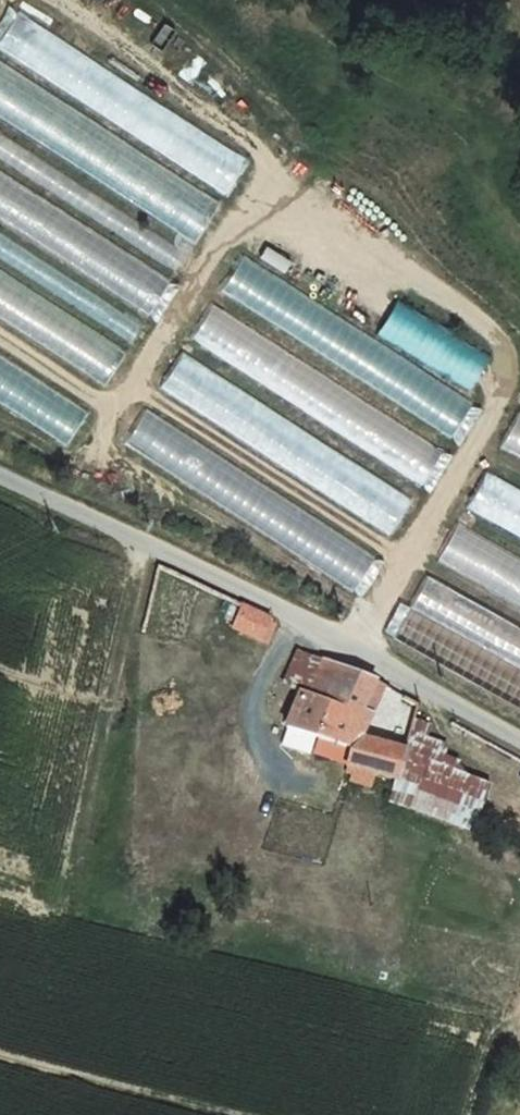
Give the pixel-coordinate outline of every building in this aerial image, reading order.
[(240,192),(261,155),(11,16),(0,35),(0,58),(240,192)] [(0,65),(0,124),(186,245),(213,204),(0,65)] [(0,135),(0,164),(166,273),(180,253),(0,135)] [(0,174),(0,225),(140,317),(164,280),(0,174)] [(0,230),(0,256),(132,344),(143,327),(0,230)] [(470,408),(236,258),(212,294),(447,444),(470,408)] [(0,274),(0,324),(105,392),(128,357),(0,274)] [(485,354),(393,298),(370,334),(463,391),(485,354)] [(442,449),(251,325),(228,360),(419,484),(442,449)] [(413,506),(176,352),(152,388),(389,542),(413,506)] [(0,359),(0,411),(67,454),(90,416),(0,359)] [(377,562),(132,402),(106,440),(352,601),(377,562)] [(514,412),(493,449),(519,464),(519,415),(514,412)] [(472,467),(451,505),(519,544),(519,494),(472,467)] [(456,526),(436,560),(519,608),(519,562),(456,526)] [(413,575),(396,606),(519,675),(519,635),(413,575)] [(396,606),(381,633),(519,713),(519,675),(396,606)] [(257,617),(233,607),(220,632),(246,644),(257,617)] [(268,622),(257,617),(246,644),(258,649),(268,622)] [(280,682),(304,693),(308,694),(324,662),(295,650),(280,682)] [(384,686),(324,662),(308,694),(304,693),(286,729),(352,755),(343,777),(353,782),(345,800),(364,808),(372,788),(393,799),(395,794),(417,745),(366,725),(384,686)] [(429,719),(417,745),(395,794),(481,826),(503,778),(440,756),(450,727),(429,719)]
